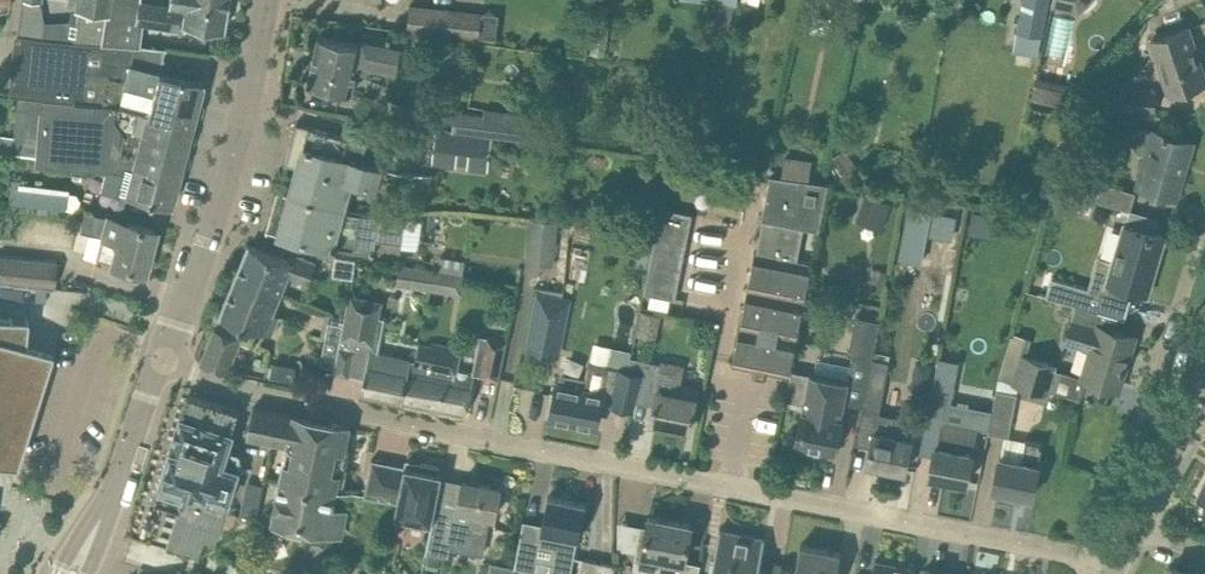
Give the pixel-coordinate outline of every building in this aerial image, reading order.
[(8,9),(9,0),(0,0),(0,11),(8,9)] [(29,0),(22,0),(17,34),(43,38),(44,23),(40,1),(29,0)] [(78,8),(74,41),(102,43),(105,16),(104,15),(105,12),(106,12),(108,0),(68,0),(67,3),(70,7),(78,8)] [(102,43),(134,44),(139,45),(143,21),(136,20),(139,0),(108,0),(106,12),(105,12),(104,15),(105,16),(102,43)] [(164,25),(182,27),(182,23),(223,29),(228,0),(168,0),(167,2),(164,25)] [(715,25),(731,28),(736,5),(738,5),(739,0),(683,0),(719,4),(715,25)] [(1044,36),(1051,0),(1023,0),(1013,52),(1039,57),(1042,36),(1044,36)] [(1081,9),(1090,0),(1071,0),(1081,9)] [(408,30),(480,37),(483,12),(410,5),(408,30)] [(1058,16),(1052,44),(1067,47),(1072,19),(1058,16)] [(1204,82),(1204,77),(1194,44),(1191,45),(1186,30),(1189,29),(1188,27),(1151,39),(1169,94),(1204,82)] [(134,44),(102,43),(74,41),(43,38),(17,34),(14,33),(8,94),(40,97),(40,104),(11,102),(6,152),(35,155),(34,166),(105,172),(106,168),(131,174),(126,194),(171,205),(204,80),(130,61),(134,44)] [(309,84),(333,89),(352,93),(357,66),(396,75),(403,41),(364,33),(361,44),(319,35),(309,84)] [(1089,89),(1037,77),(1032,99),(1084,111),(1089,89)] [(1155,91),(1099,88),(1098,105),(1154,108),(1155,91)] [(455,110),(453,131),(538,141),(541,115),(485,109),(484,114),(455,110)] [(298,167),(290,194),(331,205),(339,177),(375,187),(381,168),(361,162),(366,142),(350,138),(297,123),(285,164),(298,167)] [(1168,132),(1155,128),(1154,131),(1142,128),(1134,133),(1131,142),(1135,151),(1147,154),(1138,185),(1176,196),(1183,173),(1180,172),(1189,142),(1192,143),(1193,142),(1168,134),(1168,132)] [(543,131),(542,142),(553,143),(554,132),(543,131)] [(484,169),(487,137),(472,135),(471,145),(436,140),(433,163),(470,167),(470,163),(483,165),(482,169),(484,169)] [(859,168),(845,149),(833,158),(847,177),(859,168)] [(785,156),(782,175),(809,179),(812,160),(785,156)] [(9,177),(10,164),(0,163),(0,176),(9,177)] [(756,249),(732,365),(754,369),(752,375),(767,377),(768,372),(789,376),(804,306),(829,182),(771,174),(757,240),(767,241),(765,251),(756,249)] [(1136,191),(1102,181),(1102,182),(1083,176),(1079,190),(1098,197),(1097,200),(1130,210),(1136,191)] [(375,254),(377,239),(402,242),(405,217),(380,214),(351,210),(331,205),(290,194),(278,191),(267,230),(290,236),(321,245),(321,244),(331,247),(331,249),(336,250),(337,249),(375,254)] [(881,230),(891,203),(866,194),(856,222),(881,230)] [(910,205),(899,257),(920,261),(926,232),(950,237),(955,213),(910,205)] [(661,207),(656,235),(655,235),(647,275),(648,275),(644,292),(675,299),(692,213),(661,207)] [(100,239),(95,258),(144,271),(155,229),(121,220),(121,222),(85,212),(80,230),(99,236),(99,238),(100,239)] [(973,212),(969,232),(999,238),(1003,217),(973,212)] [(554,265),(558,223),(530,219),(526,261),(554,265)] [(1099,311),(1105,293),(1108,281),(1140,291),(1151,255),(1158,257),(1164,236),(1125,224),(1114,260),(1101,256),(1091,289),(1052,277),(1046,296),(1079,306),(1099,311)] [(316,264),(294,256),(292,262),(249,245),(236,278),(280,294),(287,276),(308,284),(316,264)] [(55,287),(58,261),(0,254),(0,282),(55,287)] [(417,267),(413,288),(429,290),(434,270),(417,267)] [(434,270),(429,290),(446,293),(450,272),(436,270),(434,270)] [(220,316),(271,336),(279,317),(272,314),(280,294),(236,278),(220,316)] [(0,290),(0,297),(22,300),(23,288),(0,285),(0,290)] [(537,290),(526,347),(558,353),(569,297),(537,290)] [(335,367),(334,372),(352,376),(359,344),(373,346),(380,342),(385,317),(379,316),(382,301),(350,295),(343,325),(335,367)] [(1079,306),(1069,341),(1092,348),(1083,376),(1083,377),(1086,378),(1119,388),(1134,337),(1099,327),(1103,312),(1099,311),(1079,306)] [(636,334),(656,339),(662,314),(642,310),(636,334)] [(16,462),(52,350),(25,342),(28,317),(0,314),(0,459),(16,462)] [(857,316),(849,354),(853,355),(852,363),(871,367),(873,358),(872,358),(880,321),(857,316)] [(343,325),(329,322),(320,364),(335,367),(343,325)] [(215,329),(201,364),(227,374),(241,339),(215,329)] [(480,374),(499,378),(507,340),(487,336),(480,374)] [(402,401),(465,414),(475,372),(456,368),(461,346),(432,340),(432,344),(419,341),(415,360),(410,359),(402,401)] [(1010,344),(999,378),(1048,393),(1056,369),(1057,364),(1027,355),(1028,350),(1010,344)] [(365,378),(362,393),(402,401),(410,359),(378,352),(370,351),(365,378)] [(631,357),(629,370),(644,373),(639,391),(656,394),(651,420),(691,428),(699,389),(679,385),(681,372),(662,369),(663,363),(631,357)] [(939,357),(926,422),(942,425),(945,425),(946,420),(958,361),(939,357)] [(863,410),(860,428),(874,431),(872,440),(871,446),(867,464),(905,471),(910,447),(912,438),(911,438),(915,419),(896,416),(879,412),(880,412),(890,362),(874,359),(873,358),(871,367),(872,367),(864,408),(863,410)] [(633,409),(638,390),(639,391),(644,373),(629,370),(590,363),(587,378),(560,373),(551,416),(597,426),(603,396),(614,398),(612,405),(633,409)] [(814,374),(792,370),(786,399),(805,403),(797,442),(798,443),(800,447),(811,449),(814,446),(835,450),(848,381),(814,374)] [(1009,437),(1017,394),(996,390),(988,433),(1009,437)] [(239,410),(201,398),(188,394),(181,417),(171,451),(155,502),(179,509),(167,548),(200,554),(204,538),(217,542),(238,529),(255,518),(227,510),(229,499),(239,467),(241,460),(239,459),(240,455),(239,453),(227,449),(232,433),(239,410)] [(253,407),(249,429),(252,437),(287,444),(289,444),(294,415),(253,407)] [(284,458),(280,479),(336,491),(336,490),(341,491),(345,470),(349,450),(344,449),(349,426),(294,415),(289,444),(287,444),(284,458)] [(935,445),(929,476),(967,483),(973,453),(973,452),(978,427),(946,420),(945,425),(942,425),(938,446),(935,445)] [(993,489),(1033,497),(1039,465),(1043,443),(1025,440),(1022,461),(1000,457),(993,489)] [(372,459),(364,496),(397,502),(405,465),(372,459)] [(397,502),(395,516),(432,524),(436,503),(442,473),(437,472),(438,467),(420,463),(419,468),(405,465),(397,502)] [(272,521),(270,529),(290,534),(292,525),(304,528),(328,533),(333,507),(336,491),(280,479),(272,521)] [(449,557),(451,541),(466,544),(468,530),(487,534),(491,515),(495,516),(496,511),(501,487),(463,480),(458,507),(436,503),(432,524),(426,553),(449,557)] [(256,508),(260,495),(250,492),(246,505),(256,508)] [(538,547),(551,549),(549,561),(551,561),(551,563),(549,573),(571,573),(574,558),(578,537),(579,537),(579,536),(580,536),(581,527),(586,503),(548,496),(542,526),(538,547)] [(659,573),(681,573),(683,561),(684,561),(691,524),(650,516),(643,553),(662,556),(659,573)] [(711,573),(765,573),(767,567),(759,566),(765,538),(720,529),(711,573)] [(841,553),(801,545),(796,569),(795,573),(837,573),(841,553)] [(615,564),(584,558),(581,573),(614,573),(615,564)] [(911,566),(875,559),(872,573),(910,573),(911,566)] [(489,573),(514,573),(515,567),(516,563),(515,566),(492,562),(489,573)]
